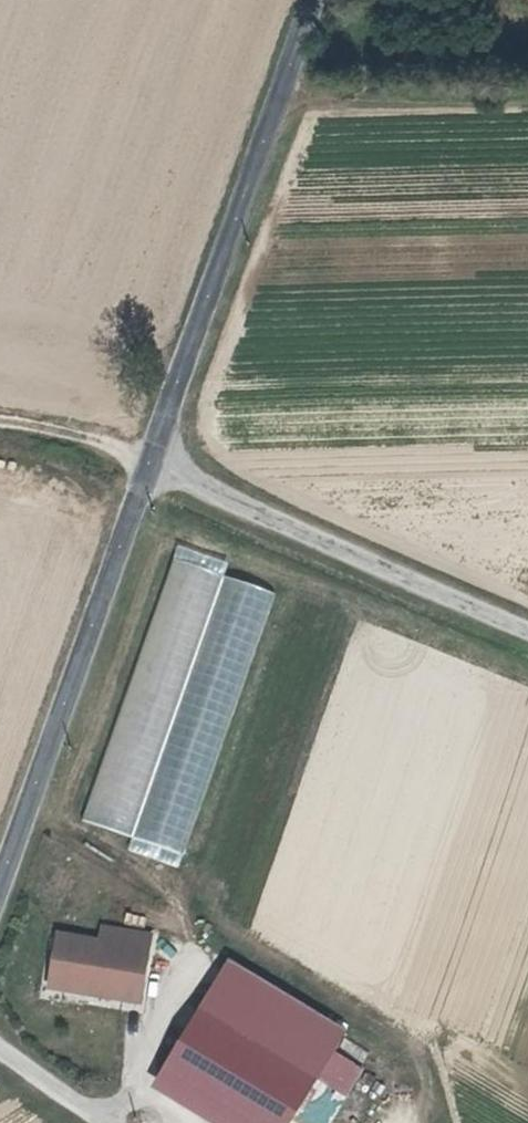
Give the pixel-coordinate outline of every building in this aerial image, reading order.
[(166,557),(81,832),(128,847),(131,837),(187,855),(269,589),(166,557)] [(117,972),(171,985),(187,921),(141,909),(138,923),(96,913),(86,954),(120,962),(117,972)] [(120,962),(86,954),(83,964),(117,972),(120,962)] [(266,954),(231,999),(284,1039),(365,1100),(387,1074),(359,1053),(374,1035),(266,954)] [(187,1058),(240,1098),(284,1039),(231,999),(187,1058)] [(284,1039),(240,1098),(267,1118),(311,1059),(284,1039)] [(267,1118),(273,1122),(305,1122),(313,1114),(325,1122),(348,1122),(365,1100),(311,1059),(267,1118)]
